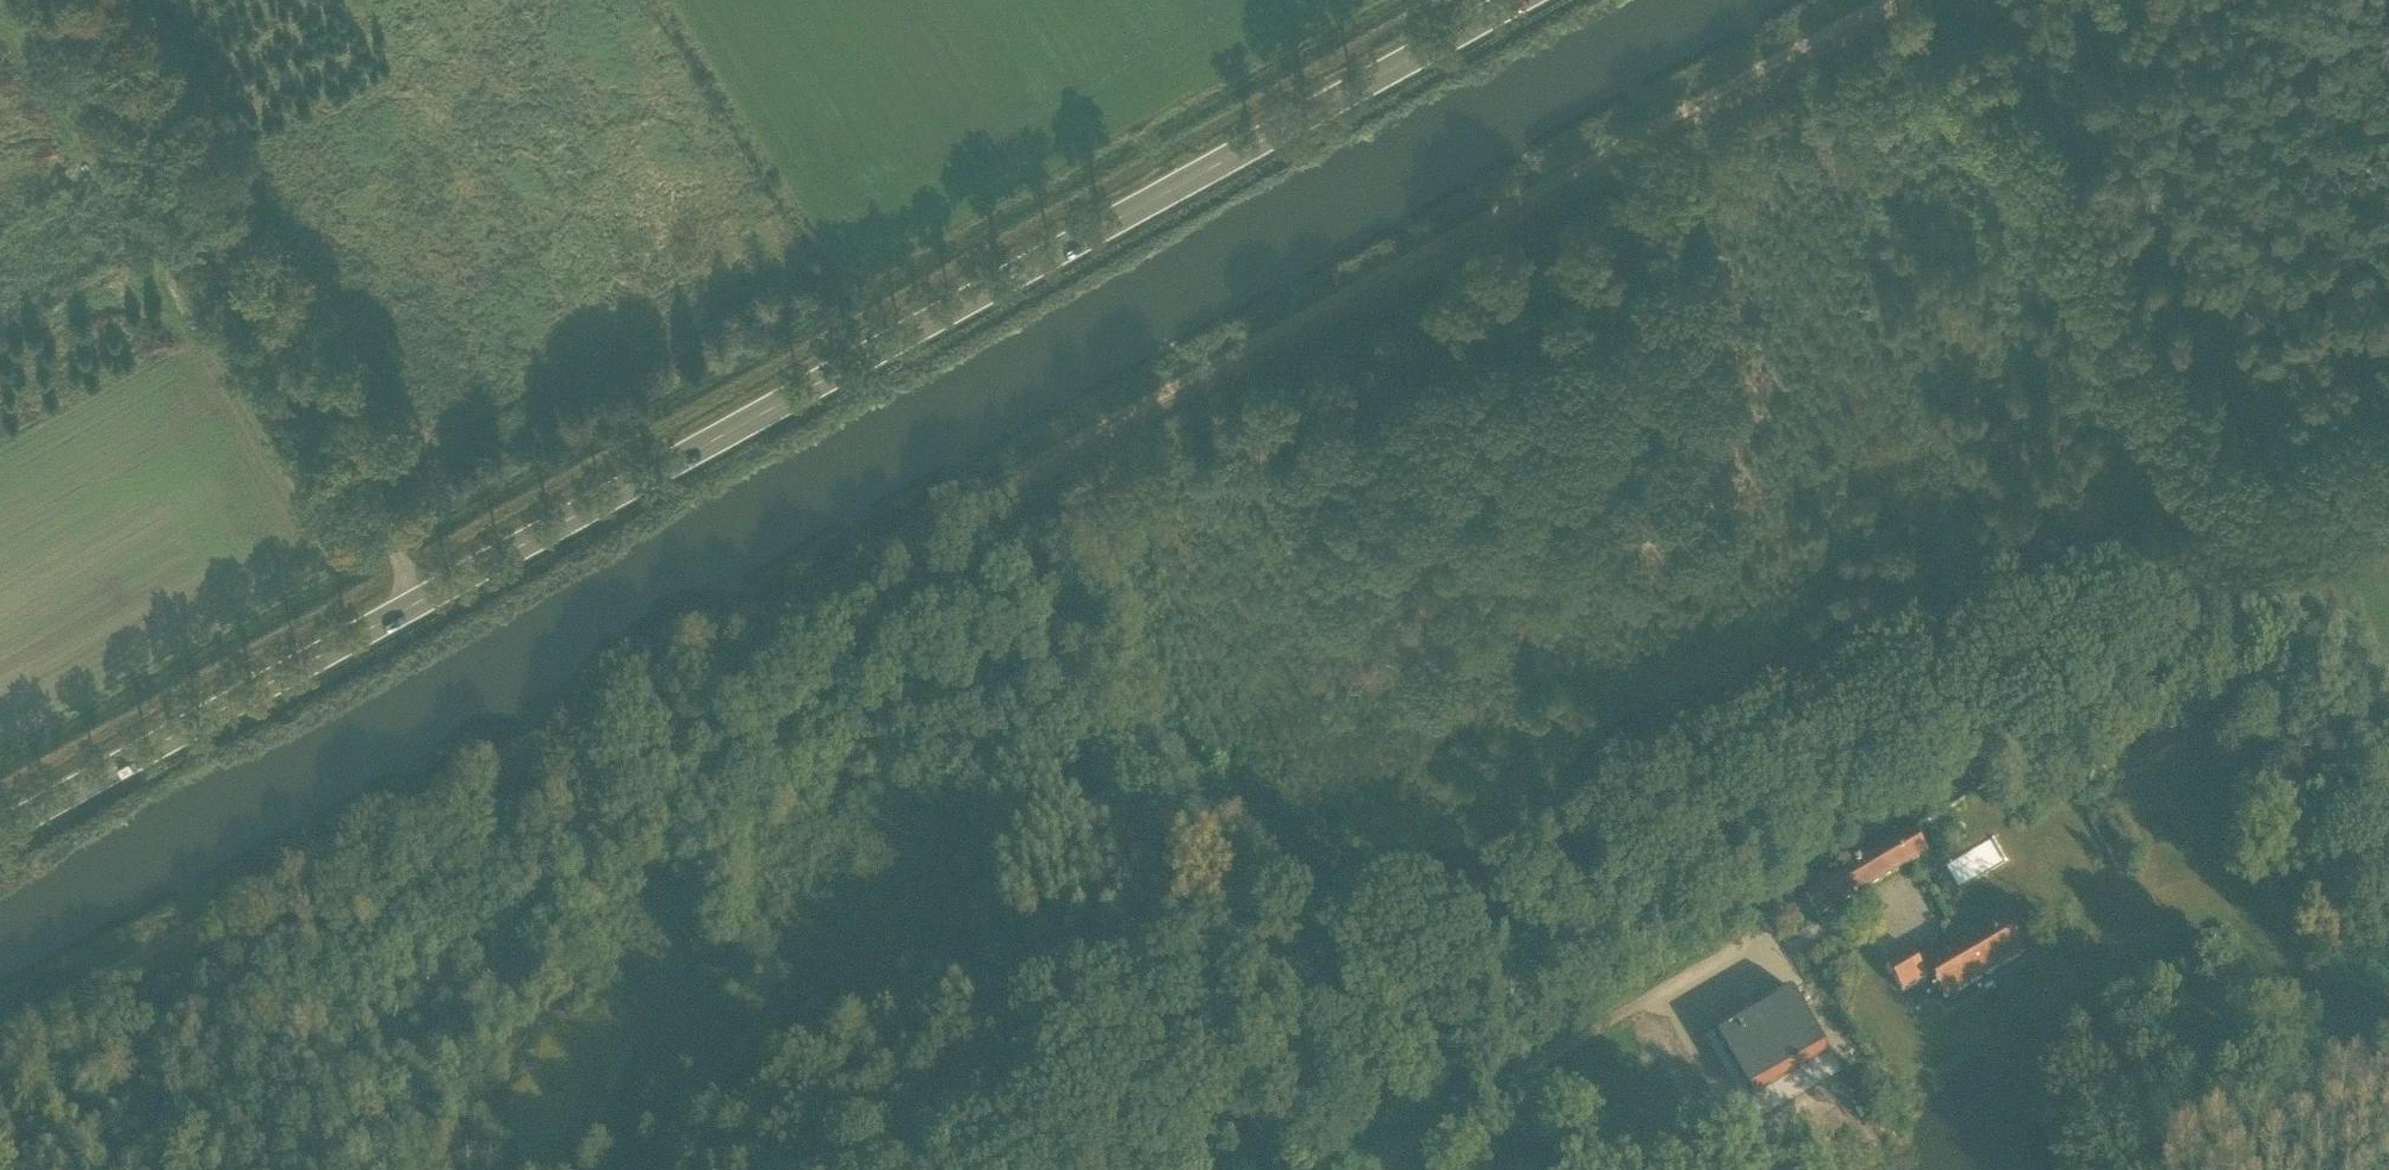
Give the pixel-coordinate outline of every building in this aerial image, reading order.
[(1929,823),(1934,832),(1950,823),(1945,814),(1929,823)] [(1915,831),(1906,836),(1804,893),(1818,917),(1919,859),(1927,854),(1915,831)] [(1945,1000),(2026,953),(2005,918),(1921,967),(1912,951),(1887,965),(1903,993),(1932,977),(1945,1000)] [(1826,1048),(1804,1011),(1792,990),(1717,1034),(1751,1092),(1826,1048)] [(1531,1162),(1516,1169),(1535,1169),(1531,1162)]
